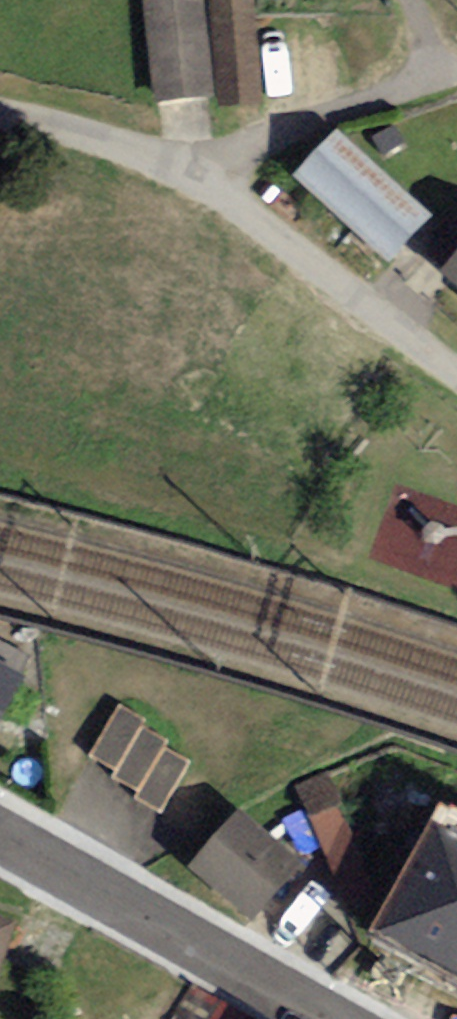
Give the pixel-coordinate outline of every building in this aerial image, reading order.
[(142,1),(153,108),(214,102),(204,0),(150,0),(142,1)] [(255,0),(212,0),(220,109),(263,106),(255,0)] [(428,222),(336,137),(295,181),(388,266),(428,222)] [(456,288),(456,267),(447,279),(456,288)] [(25,679),(0,665),(0,725),(25,679)] [(143,722),(119,709),(93,759),(115,771),(110,780),(135,793),(131,801),(161,817),(189,764),(163,750),(167,742),(140,728),(143,722)] [(327,772),(295,785),(345,908),(378,895),(327,772)] [(254,924),(298,870),(236,819),(191,874),(254,924)] [(456,987),(456,831),(448,826),(382,946),(456,987)]
